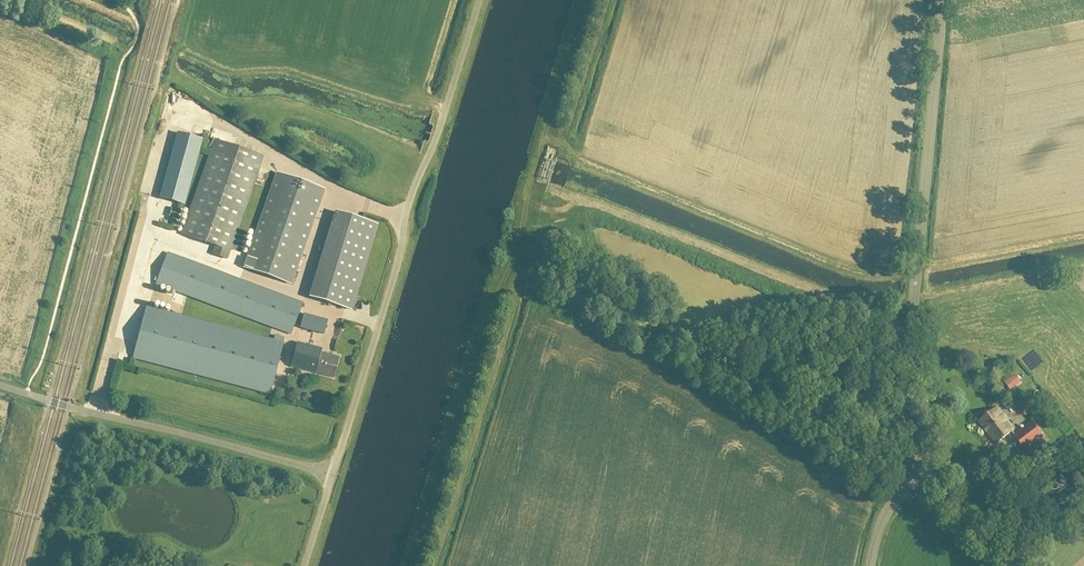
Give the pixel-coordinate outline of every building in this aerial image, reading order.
[(201,141),(177,134),(159,199),(184,205),(201,141)] [(226,260),(262,158),(215,141),(182,236),(215,247),(212,255),(226,260)] [(290,285),(324,191),(277,174),(243,269),(290,285)] [(320,301),(351,311),(377,226),(335,213),(318,266),(329,270),(323,291),(320,301)] [(167,254),(156,284),(291,335),(303,304),(167,254)] [(269,395),(282,344),(146,308),(133,359),(269,395)] [(316,319),(303,316),(300,329),(313,332),(316,319)] [(290,366),(308,371),(333,378),(339,357),(321,352),(322,349),(297,342),(290,366)] [(1011,393),(1020,386),(1014,378),(1005,384),(1011,393)] [(1021,410),(1024,414),(1030,410),(1027,406),(1021,410)] [(995,445),(1013,432),(996,409),(978,423),(995,445)] [(1042,437),(1031,423),(1014,437),(1024,451),(1042,437)]
